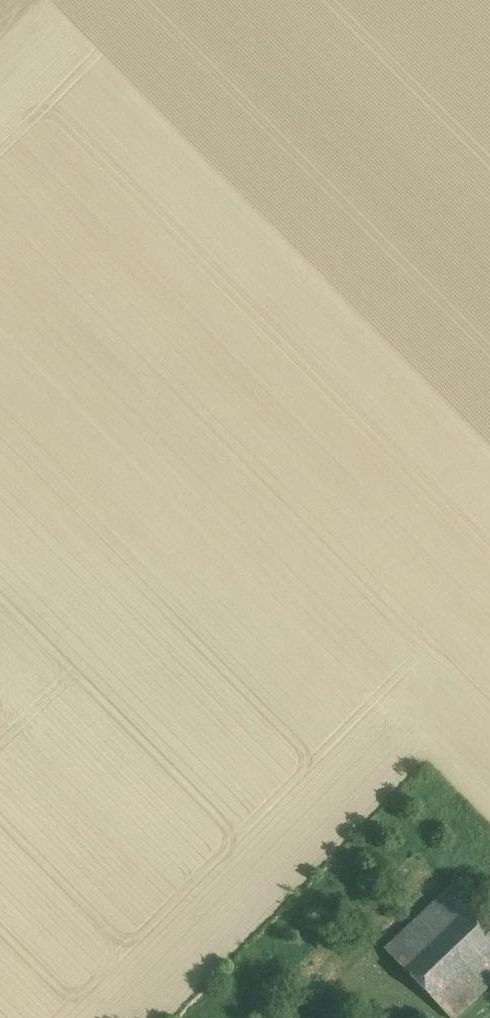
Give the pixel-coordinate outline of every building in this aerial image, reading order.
[(447,888),(384,948),(450,1017),(455,1017),(489,985),(489,933),(447,888)]
